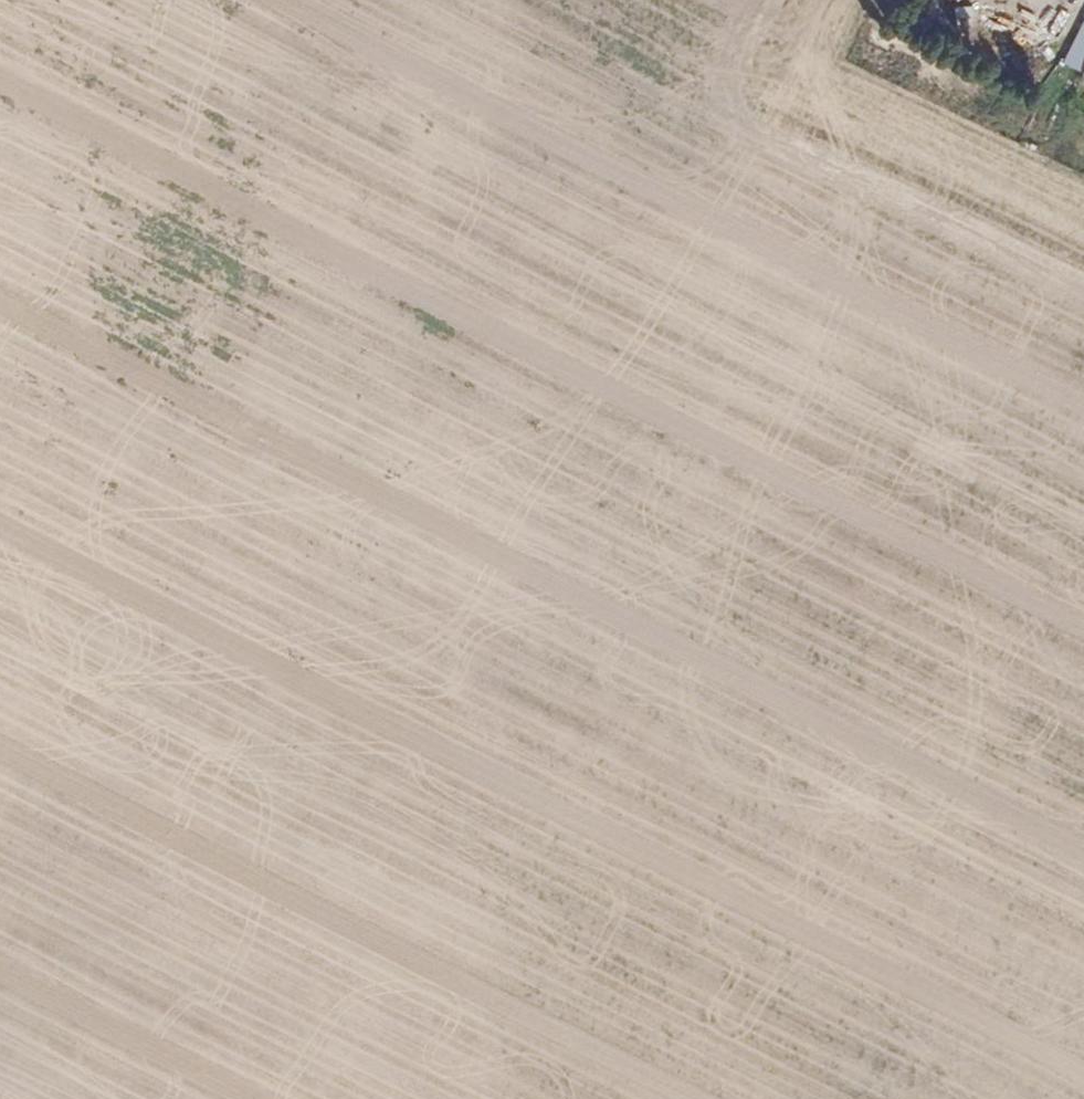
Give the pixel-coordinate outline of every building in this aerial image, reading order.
[(1083,79),(1083,55),(1076,51),(1056,90),(1073,98),(1083,79)] [(1073,98),(1083,104),(1083,79),(1073,98)]
